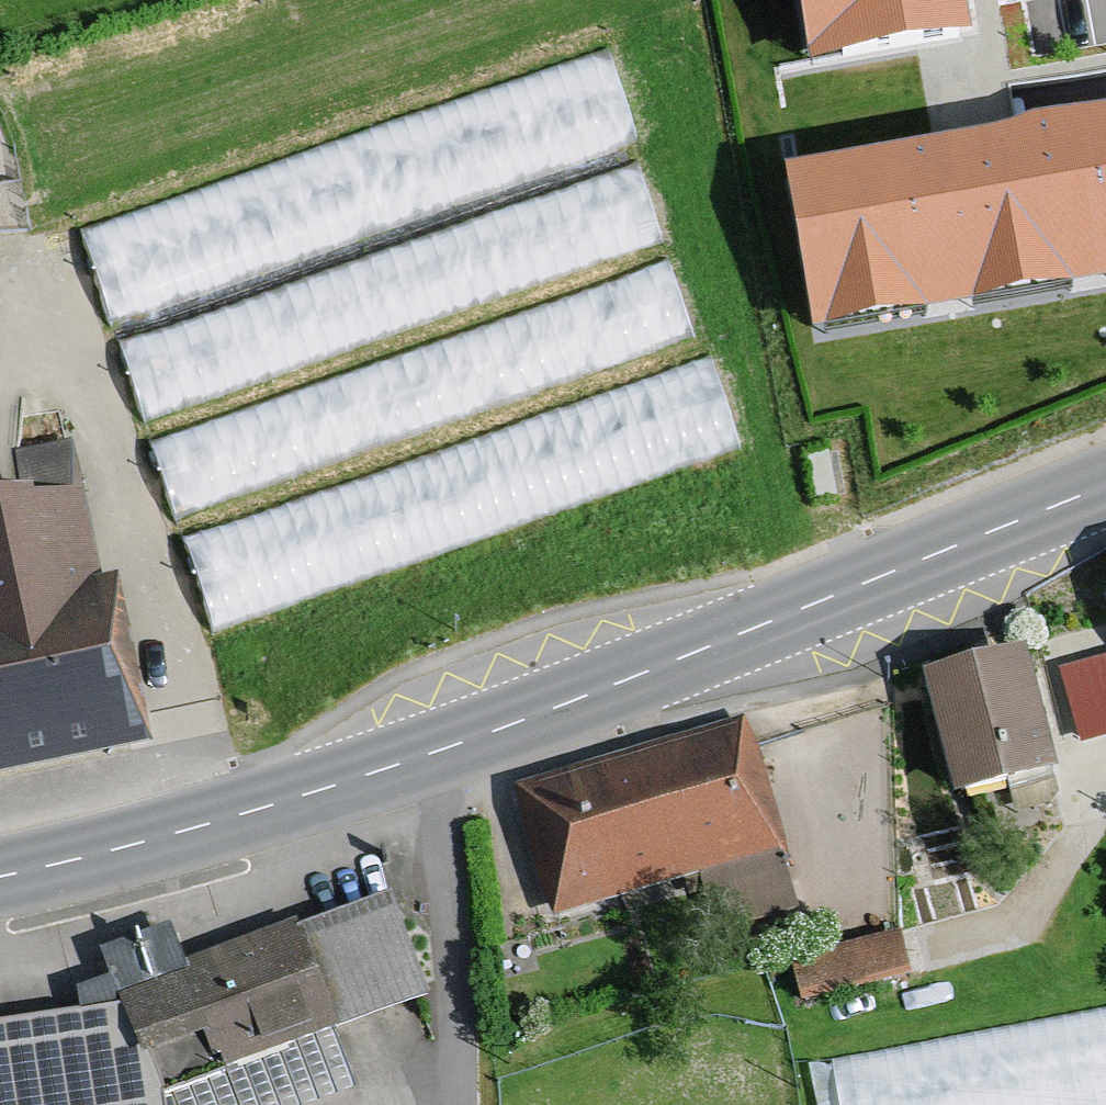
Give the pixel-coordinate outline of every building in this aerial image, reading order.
[(810,73),(973,44),(965,0),(797,0),(810,73)] [(607,47),(77,230),(110,326),(640,143),(607,47)] [(812,338),(1105,287),(1105,121),(977,144),(785,178),(812,338)] [(637,162),(117,341),(145,422),(665,244),(637,162)] [(695,337),(667,259),(148,441),(176,519),(695,337)] [(743,449),(710,356),(183,539),(215,633),(743,449)] [(154,748),(115,577),(103,580),(73,443),(15,454),(25,495),(0,500),(0,780),(27,774),(154,748)] [(1062,654),(1082,729),(1105,722),(1105,642),(1062,654)] [(1026,651),(923,677),(938,734),(955,801),(1058,775),(1026,651)] [(743,720),(513,789),(550,921),(783,853),(766,794),(743,720)] [(0,1027),(0,1104),(166,1104),(430,1000),(391,894),(300,928),(297,921),(186,963),(119,998),(80,1015),(0,1027)] [(913,980),(901,930),(790,957),(802,1006),(913,980)] [(827,1062),(836,1104),(1105,1104),(1105,1006),(827,1062)]
